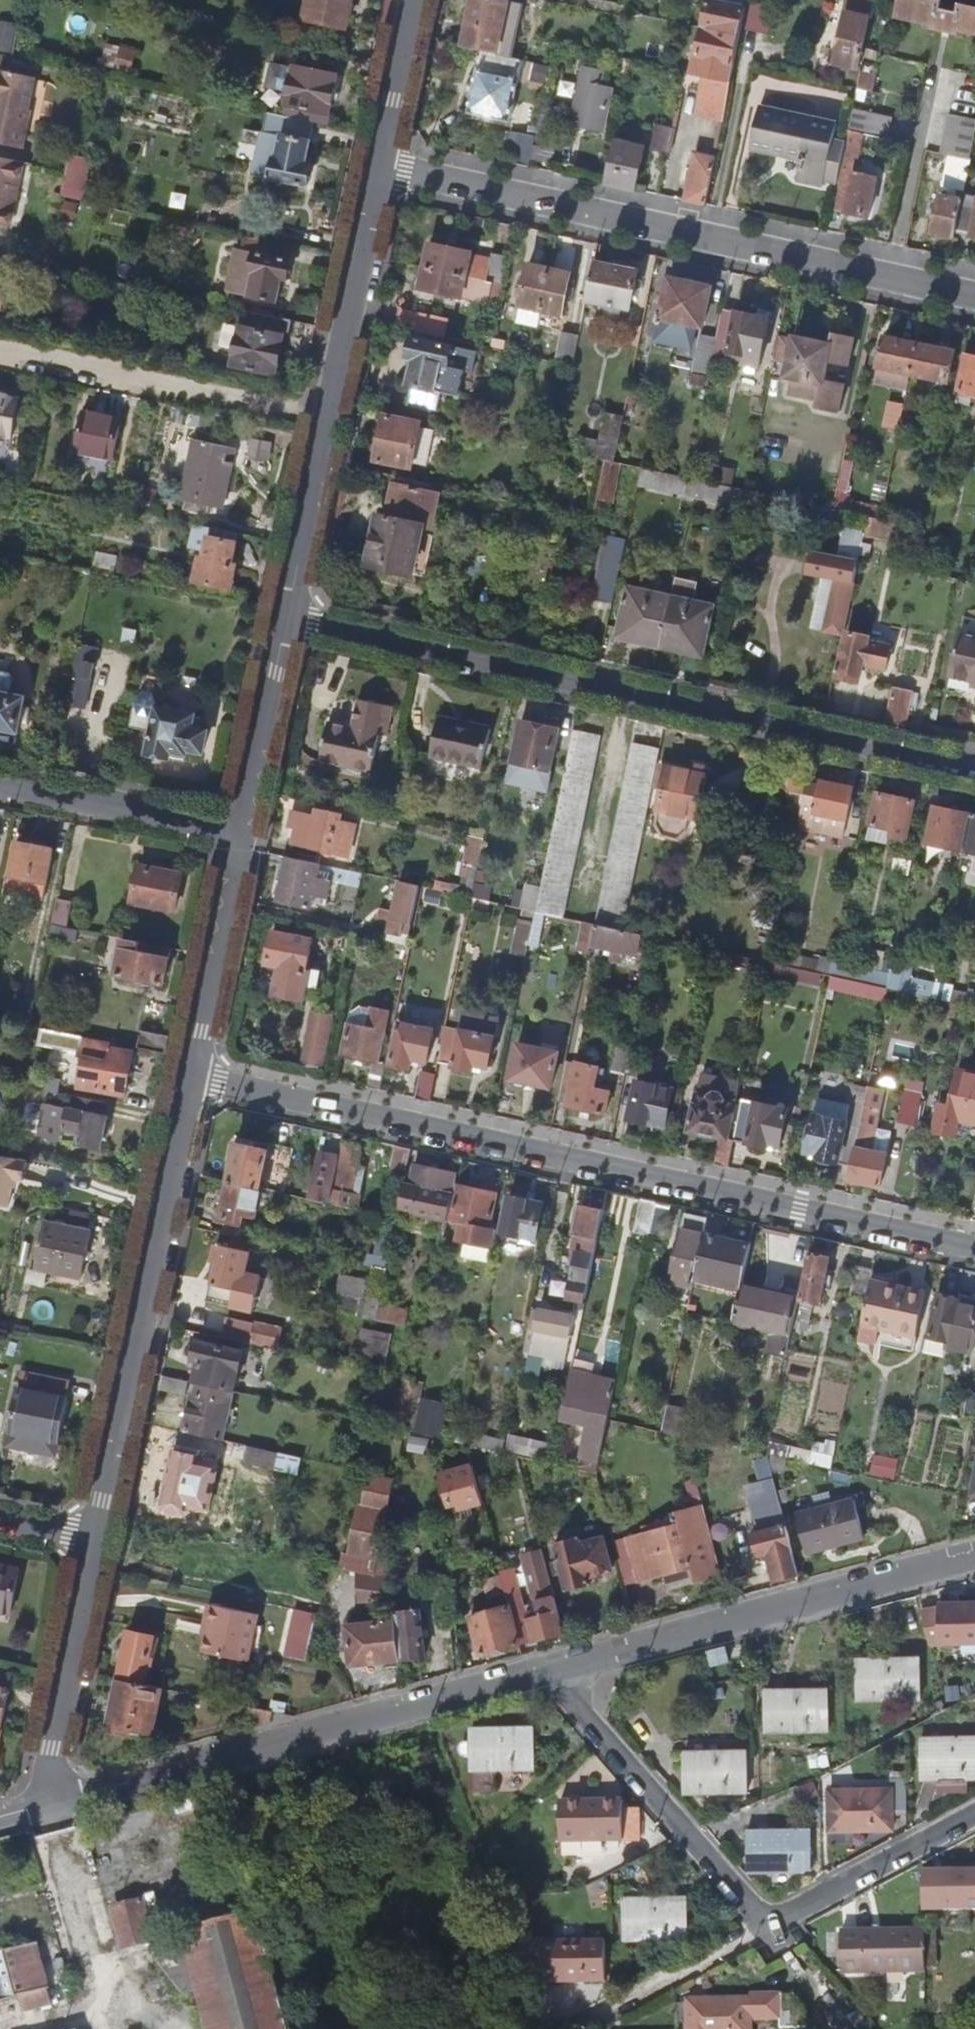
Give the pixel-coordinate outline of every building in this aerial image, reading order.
[(351,0),(309,0),(304,22),(345,30),(351,0)] [(521,6),(492,0),(472,0),(462,50),(487,55),(510,60),(521,6)] [(876,0),(849,0),(845,16),(867,21),(871,21),(876,0)] [(960,5),(958,15),(941,11),(943,1),(936,0),(901,0),(897,19),(934,27),(933,30),(957,35),(958,32),(974,35),(974,8),(960,5)] [(739,38),(745,10),(708,2),(701,30),(739,38)] [(857,71),(867,21),(845,16),(840,40),(828,38),(825,52),(837,54),(834,67),(857,71)] [(730,84),(739,38),(701,30),(695,59),(692,58),(688,75),(703,79),(730,84)] [(508,124),(517,80),(509,79),(512,61),(510,60),(487,55),(483,73),(475,71),(466,115),(508,124)] [(266,85),(289,86),(290,63),(267,62),(266,85)] [(324,127),(335,78),(294,69),(283,118),(285,119),(314,125),(324,127)] [(600,133),(609,92),(597,89),(600,75),(582,71),(572,115),(588,118),(585,129),(600,133)] [(50,87),(36,84),(37,81),(0,73),(0,147),(21,152),(26,133),(38,136),(50,87)] [(728,94),(730,84),(703,79),(701,88),(728,94)] [(722,122),(728,94),(701,88),(695,116),(722,122)] [(823,186),(836,126),(758,109),(749,149),(800,160),(796,180),(823,186)] [(886,141),(891,120),(852,111),(848,132),(861,135),(886,141)] [(585,129),(588,118),(572,115),(570,126),(585,129)] [(974,137),(974,121),(950,115),(942,155),(949,156),(970,161),(974,137)] [(304,166),(314,125),(285,119),(277,159),(263,156),(258,155),(253,177),(306,189),(310,168),(304,166)] [(666,155),(671,131),(655,127),(649,152),(666,155)] [(852,174),(861,135),(848,132),(839,171),(852,174)] [(527,170),(534,139),(518,136),(512,166),(527,170)] [(634,192),(642,150),(614,145),(605,186),(634,192)] [(704,207),(714,159),(693,155),(683,202),(704,207)] [(964,189),(970,161),(949,156),(943,185),(964,189)] [(80,204),(90,163),(69,157),(65,175),(59,199),(80,204)] [(24,166),(0,161),(0,226),(10,228),(24,166)] [(866,219),(875,180),(852,174),(839,171),(831,210),(866,219)] [(963,195),(962,202),(955,233),(971,236),(970,238),(974,239),(974,198),(963,195)] [(955,233),(962,202),(940,197),(932,235),(954,240),(955,233)] [(287,282),(293,249),(244,238),(241,252),(233,250),(228,279),(255,285),(252,299),(276,304),(281,281),(287,282)] [(490,265),(468,260),(469,255),(429,246),(423,270),(464,278),(495,285),(494,290),(500,291),(506,261),(492,257),(490,265)] [(628,312),(636,275),(593,266),(585,303),(599,306),(619,311),(628,312)] [(537,315),(547,272),(525,268),(511,329),(533,335),(537,315)] [(464,278),(423,270),(419,291),(459,300),(464,278)] [(560,320),(569,277),(547,272),(537,315),(560,320)] [(700,333),(709,290),(666,281),(653,345),(689,352),(693,332),(700,333)] [(617,323),(619,311),(599,306),(597,314),(602,315),(601,320),(617,323)] [(757,370),(767,322),(721,312),(715,343),(711,362),(726,365),(727,359),(743,363),(742,367),(757,370)] [(427,337),(431,321),(400,314),(396,330),(427,337)] [(236,349),(240,329),(225,326),(221,346),(236,349)] [(571,369),(579,330),(561,326),(553,365),(571,369)] [(273,376),(282,337),(240,328),(240,329),(236,349),(232,367),(273,376)] [(825,383),(829,365),(848,369),(854,341),(833,337),(830,348),(793,340),(793,341),(777,338),(770,371),(785,375),(785,378),(793,380),(790,396),(817,402),(815,409),(839,414),(845,387),(825,383)] [(911,376),(917,345),(883,338),(873,384),(907,391),(911,376)] [(711,362),(715,343),(698,339),(690,375),(708,378),(711,362)] [(458,400),(464,372),(445,368),(449,349),(412,340),(407,362),(412,363),(407,388),(411,389),(407,407),(435,414),(439,395),(458,400)] [(947,384),(954,353),(917,345),(911,376),(947,384)] [(965,356),(957,394),(974,398),(974,358),(965,356)] [(25,400),(0,394),(0,435),(16,438),(25,400)] [(113,459),(121,420),(83,412),(75,451),(113,459)] [(613,464),(622,420),(603,417),(598,444),(580,440),(577,456),(604,462),(613,464)] [(420,452),(422,441),(416,440),(419,426),(382,418),(373,462),(410,470),(414,451),(420,452)] [(457,431),(426,424),(424,434),(443,438),(444,434),(455,436),(457,431)] [(220,510),(230,463),(221,461),(224,447),(193,441),(180,501),(220,510)] [(611,507),(619,466),(613,464),(604,462),(595,503),(611,507)] [(640,485),(724,501),(727,484),(643,468),(640,485)] [(430,531),(437,497),(435,497),(437,488),(396,479),(394,487),(393,487),(386,519),(378,517),(367,568),(411,577),(421,529),(430,531)] [(879,521),(882,508),(852,503),(849,514),(867,518),(879,521)] [(909,545),(913,528),(879,521),(867,518),(864,536),(909,545)] [(206,552),(210,529),(192,525),(187,549),(206,552)] [(842,638),(858,564),(856,564),(864,526),(857,525),(855,533),(850,532),(841,567),(830,568),(827,579),(833,581),(821,633),(842,638)] [(230,565),(236,535),(210,529),(206,552),(204,559),(199,558),(194,583),(230,589),(235,565),(230,565)] [(624,545),(604,541),(592,602),(611,606),(624,545)] [(623,602),(622,607),(624,607),(617,639),(659,649),(669,600),(627,591),(625,602),(623,602)] [(709,625),(710,620),(708,620),(710,609),(669,600),(659,649),(700,658),(707,625),(709,625)] [(961,634),(952,678),(973,683),(974,680),(974,637),(961,634)] [(885,671),(889,649),(866,645),(868,639),(847,635),(837,679),(858,684),(862,666),(885,671)] [(84,706),(97,648),(78,644),(66,703),(84,706)] [(905,729),(912,694),(893,690),(886,725),(905,729)] [(25,697),(0,692),(0,730),(17,734),(25,697)] [(202,753),(206,732),(191,729),(193,716),(155,708),(155,704),(152,694),(144,692),(137,700),(136,704),(134,704),(129,728),(151,733),(146,754),(152,755),(151,758),(165,761),(166,758),(184,762),(187,750),(202,753)] [(382,749),(391,709),(357,701),(348,742),(319,735),(313,761),(363,772),(369,746),(382,749)] [(481,772),(490,732),(439,721),(430,761),(481,772)] [(546,791),(558,730),(520,722),(507,783),(546,791)] [(559,918),(598,737),(571,732),(534,913),(559,918)] [(621,932),(660,751),(634,745),(595,926),(621,932)] [(804,794),(807,780),(811,760),(797,757),(790,792),(804,794)] [(697,821),(706,777),(659,767),(658,774),(664,776),(656,812),(657,813),(688,819),(697,821)] [(842,840),(853,790),(807,780),(804,794),(797,830),(842,840)] [(904,840),(913,801),(877,794),(870,825),(889,830),(888,837),(904,840)] [(963,853),(971,816),(934,808),(926,846),(963,853)] [(348,860),(355,828),(336,823),(337,816),(315,811),(313,817),(292,812),(289,826),(296,828),(292,845),(291,845),(288,858),(316,865),(318,853),(348,860)] [(686,825),(688,819),(657,813),(656,817),(656,821),(657,825),(659,829),(661,832),(664,834),(670,836),(675,837),(679,835),(682,831),(685,827),(686,825)] [(971,816),(963,853),(974,856),(974,817),(971,816)] [(46,883),(52,849),(16,843),(10,876),(46,883)] [(318,887),(320,879),(315,878),(318,865),(316,865),(288,858),(285,871),(284,871),(277,903),(308,910),(311,897),(325,900),(328,889),(318,887)] [(174,911),(181,875),(138,867),(131,902),(174,911)] [(408,936),(418,887),(398,883),(387,935),(400,937),(401,934),(408,936)] [(468,912),(470,899),(450,894),(447,907),(468,912)] [(67,928),(72,904),(55,901),(50,925),(67,928)] [(525,957),(532,924),(518,922),(512,954),(525,957)] [(589,946),(593,926),(582,923),(575,951),(587,954),(589,946)] [(75,942),(77,930),(67,928),(50,925),(48,936),(75,942)] [(634,956),(638,936),(621,932),(595,926),(593,926),(589,946),(634,956)] [(305,969),(311,940),(273,932),(266,966),(279,968),(273,998),(302,1004),(309,970),(305,969)] [(162,984),(169,948),(122,939),(115,975),(162,984)] [(829,966),(770,953),(768,964),(827,977),(829,966)] [(833,977),(831,987),(859,992),(861,980),(925,992),(928,977),(837,961),(835,977),(833,977)] [(487,1066),(497,1019),(463,1011),(459,1031),(443,1028),(437,1058),(452,1062),(452,1064),(474,1069),(475,1063),(487,1066)] [(321,1066),(330,1017),(311,1013),(301,1062),(321,1066)] [(425,1064),(432,1032),(398,1024),(389,1066),(409,1070),(411,1060),(425,1064)] [(378,1058),(383,1033),(346,1025),(340,1056),(372,1063),(366,1089),(379,1092),(385,1065),(382,1065),(383,1059),(378,1058)] [(166,1054),(169,1036),(141,1031),(137,1048),(166,1054)] [(124,1096),(133,1053),(112,1048),(113,1043),(83,1037),(79,1056),(84,1058),(79,1086),(124,1096)] [(549,1088),(556,1054),(516,1045),(509,1080),(549,1088)] [(624,1075),(629,1050),(614,1047),(609,1072),(624,1075)] [(637,1077),(642,1053),(629,1050),(624,1075),(637,1077)] [(566,1107),(575,1064),(565,1062),(556,1105),(566,1107)] [(604,1115),(608,1093),(598,1091),(602,1070),(575,1064),(566,1107),(604,1115)] [(956,1071),(949,1109),(938,1107),(933,1132),(953,1137),(956,1122),(974,1126),(974,1075),(956,1071)] [(428,1103),(434,1076),(424,1074),(420,1076),(415,1099),(428,1103)] [(57,1093),(59,1080),(30,1075),(27,1088),(57,1093)] [(665,1123),(671,1091),(635,1083),(627,1120),(647,1124),(648,1119),(665,1123)] [(727,1140),(737,1091),(722,1088),(720,1095),(713,1093),(707,1098),(697,1096),(689,1132),(720,1139),(714,1166),(728,1169),(733,1142),(727,1140)] [(878,1188),(889,1136),(875,1133),(884,1093),(866,1089),(858,1127),(850,1167),(847,1181),(878,1188)] [(912,1126),(918,1095),(902,1092),(895,1123),(912,1126)] [(101,1149),(110,1104),(71,1096),(62,1141),(101,1149)] [(779,1147),(787,1111),(741,1101),(733,1140),(768,1148),(768,1144),(779,1147)] [(850,1167),(858,1127),(814,1117),(806,1153),(817,1155),(816,1160),(850,1167)] [(283,1194),(293,1151),(266,1145),(265,1150),(249,1146),(250,1141),(235,1138),(233,1143),(232,1143),(228,1160),(231,1160),(227,1181),(259,1189),(283,1194)] [(355,1210),(365,1166),(356,1164),(360,1146),(344,1143),(339,1164),(337,1164),(328,1204),(355,1210)] [(406,1175),(411,1150),(398,1147),(393,1172),(406,1175)] [(12,1178),(17,1179),(22,1180),(25,1163),(16,1161),(16,1159),(0,1156),(0,1206),(6,1207),(10,1187),(12,1178)] [(337,1164),(337,1162),(317,1157),(308,1200),(328,1204),(337,1164)] [(447,1222),(457,1175),(415,1166),(411,1184),(404,1183),(398,1211),(447,1222)] [(253,1216),(259,1189),(227,1181),(218,1219),(219,1219),(239,1224),(241,1213),(253,1216)] [(488,1230),(496,1195),(458,1187),(450,1223),(457,1224),(454,1238),(493,1246),(496,1232),(488,1230)] [(594,1256),(607,1193),(593,1190),(589,1208),(582,1207),(572,1252),(576,1252),(581,1253),(594,1256)] [(535,1241),(542,1210),(526,1207),(527,1201),(509,1197),(501,1233),(535,1241)] [(649,1234),(656,1204),(641,1201),(634,1233),(648,1237),(649,1234)] [(664,1238),(670,1207),(656,1204),(649,1234),(664,1238)] [(71,1222),(91,1224),(92,1210),(72,1208),(71,1222)] [(705,1236),(708,1221),(689,1217),(686,1232),(682,1231),(668,1298),(690,1303),(695,1279),(705,1236)] [(236,1237),(239,1224),(219,1219),(217,1232),(230,1236),(236,1237)] [(80,1278),(90,1232),(46,1222),(36,1269),(80,1278)] [(259,1276),(243,1273),(250,1240),(236,1237),(230,1236),(228,1247),(214,1244),(210,1261),(215,1263),(211,1283),(208,1282),(204,1301),(252,1311),(259,1276)] [(741,1287),(750,1245),(705,1236),(695,1279),(741,1288),(741,1287)] [(584,1305),(594,1256),(581,1253),(579,1262),(575,1261),(571,1279),(574,1280),(570,1301),(584,1305)] [(820,1304),(829,1260),(809,1255),(800,1299),(795,1321),(808,1324),(813,1303),(820,1304)] [(375,1320),(386,1269),(374,1267),(363,1317),(375,1320)] [(870,1282),(873,1272),(857,1269),(851,1296),(867,1300),(870,1282)] [(341,1272),(339,1290),(367,1293),(369,1276),(341,1272)] [(916,1338),(925,1295),(870,1282),(867,1300),(861,1326),(916,1338)] [(795,1321),(800,1299),(741,1287),(741,1288),(732,1328),(769,1336),(791,1341),(795,1321)] [(974,1339),(974,1305),(939,1297),(929,1339),(948,1343),(946,1348),(972,1354),(974,1339)] [(567,1343),(573,1317),(537,1309),(532,1329),(546,1333),(546,1336),(551,1337),(550,1340),(567,1343)] [(275,1347),(279,1329),(252,1323),(249,1325),(226,1319),(222,1339),(246,1344),(247,1341),(275,1347)] [(383,1363),(389,1334),(360,1329),(354,1357),(383,1363)] [(787,1361),(791,1341),(769,1336),(765,1356),(787,1361)] [(231,1392),(240,1351),(195,1341),(191,1360),(196,1361),(191,1383),(196,1384),(231,1392)] [(55,1455),(70,1380),(22,1371),(7,1445),(55,1455)] [(608,1421),(616,1384),(569,1374),(560,1420),(587,1426),(577,1470),(596,1474),(608,1421)] [(183,1394),(186,1382),(160,1376),(157,1388),(183,1394)] [(402,1430),(413,1382),(403,1380),(393,1428),(402,1430)] [(220,1441),(231,1392),(196,1384),(194,1394),(190,1393),(181,1432),(220,1441)] [(422,1392),(416,1430),(443,1435),(449,1397),(422,1392)] [(507,1450),(551,1456),(553,1440),(510,1433),(507,1450)] [(810,1465),(813,1452),(769,1443),(767,1455),(810,1465)] [(295,1474),(299,1457),(245,1446),(241,1462),(295,1474)] [(206,1509),(215,1466),(196,1462),(197,1457),(172,1452),(161,1506),(164,1511),(182,1515),(187,1512),(188,1506),(206,1509)] [(481,1503),(471,1466),(439,1475),(447,1505),(456,1503),(458,1509),(481,1503)] [(381,1528),(392,1479),(367,1474),(361,1503),(357,1503),(346,1552),(375,1558),(381,1528)] [(865,1532),(856,1499),(798,1514),(808,1552),(837,1545),(836,1539),(865,1532)] [(721,1576),(703,1508),(677,1515),(680,1525),(627,1540),(638,1582),(665,1575),(669,1590),(721,1576)] [(799,1575),(787,1528),(753,1537),(758,1557),(769,1554),(776,1581),(799,1575)] [(611,1571),(602,1538),(580,1544),(577,1536),(554,1542),(568,1591),(590,1585),(588,1577),(611,1571)] [(638,1582),(627,1540),(614,1544),(625,1586),(638,1582)] [(20,1569),(0,1565),(0,1610),(10,1612),(20,1569)] [(518,1590),(513,1569),(499,1572),(500,1576),(505,1594),(518,1590)] [(392,1607),(388,1575),(371,1574),(357,1571),(360,1602),(392,1607)] [(505,1594),(500,1576),(475,1582),(480,1600),(505,1594)] [(534,1639),(524,1604),(522,1604),(518,1590),(505,1594),(509,1606),(519,1643),(534,1639)] [(564,1632),(554,1596),(524,1604),(534,1639),(534,1641),(564,1632)] [(262,1614),(211,1603),(207,1624),(212,1625),(210,1635),(206,1651),(252,1660),(262,1614)] [(940,1605),(940,1607),(922,1611),(931,1646),(942,1643),(974,1643),(974,1604),(940,1605)] [(519,1643),(509,1606),(469,1616),(480,1655),(519,1645),(519,1643)] [(305,1661),(316,1613),(295,1609),(285,1657),(305,1661)] [(423,1656),(418,1610),(393,1612),(394,1620),(400,1659),(423,1656)] [(400,1659),(394,1620),(346,1625),(350,1662),(354,1665),(400,1659)] [(144,1684),(153,1636),(128,1631),(119,1679),(144,1684)] [(730,1661),(726,1648),(709,1652),(713,1666),(730,1661)] [(921,1699),(920,1659),(857,1660),(858,1700),(921,1699)] [(152,1733),(161,1688),(144,1684),(119,1679),(109,1729),(131,1733),(132,1729),(152,1733)] [(8,1689),(0,1688),(0,1724),(1,1724),(8,1689)] [(829,1730),(828,1690),(765,1691),(766,1731),(829,1730)] [(278,1720),(276,1712),(251,1707),(256,1726),(278,1720)] [(536,1770),(535,1730),(472,1732),(473,1771),(477,1771),(478,1792),(498,1791),(497,1771),(536,1770)] [(922,1739),(922,1779),(974,1778),(974,1739),(922,1739)] [(748,1792),(748,1752),(685,1753),(686,1793),(748,1792)] [(908,1808),(906,1778),(893,1778),(893,1790),(893,1809),(908,1808)] [(893,1809),(893,1790),(830,1791),(831,1830),(894,1829),(893,1809)] [(636,1841),(636,1813),(623,1813),(622,1801),(560,1802),(561,1842),(636,1841)] [(811,1870),(811,1831),(748,1832),(749,1872),(811,1870)] [(924,1871),(924,1911),(974,1911),(974,1870),(924,1871)] [(688,1941),(687,1900),(625,1901),(625,1942),(688,1941)] [(154,1943),(143,1902),(113,1910),(124,1953),(154,1945),(154,1943)] [(256,1915),(181,1935),(197,1993),(207,2028),(287,2028),(256,1915)] [(925,1971),(924,1931),(842,1932),(843,1972),(925,1971)] [(197,1993),(181,1935),(154,1943),(154,1945),(161,1971),(186,1997),(197,1993)] [(606,1982),(606,1942),(524,1942),(524,1983),(606,1982)] [(20,2000),(24,2013),(52,2006),(36,1944),(0,1953),(0,2005),(20,2000)] [(70,1980),(65,1960),(55,1962),(59,1983),(70,1980)] [(751,2020),(781,2020),(781,2027),(806,2027),(806,1994),(750,1995),(750,2000),(689,2001),(689,2028),(751,2028),(751,2020)]
